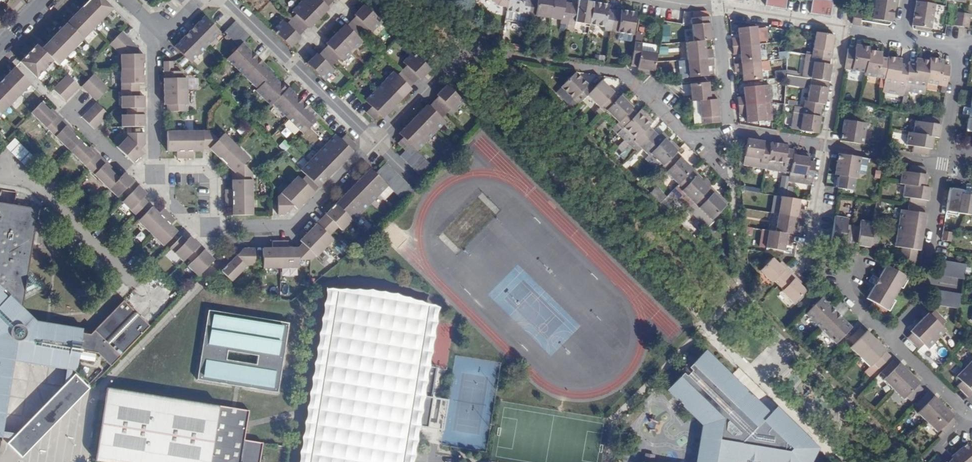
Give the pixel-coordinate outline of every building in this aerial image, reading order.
[(86,3),(103,19),(113,8),(105,0),(89,0),(86,3)] [(330,0),(303,0),(302,1),(320,19),(329,9),(327,7),(332,2),(330,0)] [(506,11),(522,14),(521,17),(528,18),(531,0),(508,0),(507,7),(506,11)] [(528,18),(534,19),(535,16),(550,18),(553,0),(537,0),(536,0),(531,0),(528,18)] [(570,6),(564,5),(565,1),(565,0),(553,0),(550,18),(561,20),(560,23),(567,24),(570,6)] [(582,0),(578,0),(578,3),(577,7),(570,6),(567,24),(575,25),(575,22),(590,24),(593,2),(582,0)] [(819,0),(812,0),(810,12),(817,13),(819,0)] [(826,0),(819,0),(817,13),(824,14),(826,0)] [(824,14),(831,15),(833,3),(833,0),(826,0),(824,14)] [(872,20),(891,23),(891,22),(895,0),(876,0),(872,20)] [(320,19),(302,1),(292,11),(296,15),(291,20),(304,31),(309,26),(310,28),(320,19)] [(929,4),(916,1),(912,26),(915,26),(931,29),(935,5),(935,4),(929,4)] [(608,8),(609,4),(593,2),(590,24),(604,27),(604,30),(611,31),(614,13),(607,12),(608,8)] [(86,3),(76,13),(93,29),(103,19),(86,3)] [(382,22),(365,5),(355,15),(356,16),(352,21),(363,33),(368,28),(373,32),(382,22)] [(639,13),(621,10),(620,14),(614,13),(611,31),(636,35),(639,17),(639,13)] [(522,14),(506,11),(505,18),(527,22),(528,18),(521,17),(522,14)] [(862,12),(854,11),(852,25),(859,26),(860,21),(862,12)] [(956,12),(954,26),(961,27),(963,13),(956,12)] [(76,13),(67,22),(83,38),(93,29),(76,13)] [(963,13),(961,27),(968,28),(970,14),(963,13)] [(691,18),(694,42),(705,40),(712,40),(709,16),(708,16),(691,18)] [(198,23),(189,32),(205,47),(220,32),(204,17),(198,23)] [(304,31),(291,20),(286,24),(282,21),(273,30),(291,48),(296,43),(300,38),(299,36),(304,31)] [(224,32),(229,37),(240,26),(235,21),(224,32)] [(363,33),(352,21),(347,26),(345,25),(342,27),(336,34),(354,52),(363,42),(358,38),(363,33)] [(67,22),(58,32),(74,48),(83,38),(67,22)] [(240,26),(229,37),(234,42),(245,31),(240,26)] [(732,46),(758,44),(756,26),(738,28),(738,35),(738,38),(731,38),(732,46)] [(121,69),(144,69),(144,58),(144,54),(139,54),(139,47),(122,31),(110,44),(121,55),(121,69)] [(245,31),(234,42),(239,47),(243,43),(250,36),(245,31)] [(58,32),(49,40),(66,57),(74,48),(58,32)] [(189,32),(175,47),(191,63),(205,47),(189,32)] [(636,32),(635,42),(642,43),(644,33),(636,32)] [(812,55),(830,58),(834,35),(816,32),(812,55)] [(354,52),(336,34),(331,39),(326,44),(328,45),(323,51),(335,62),(340,57),(344,61),(354,52)] [(49,40),(41,49),(53,61),(57,65),(66,57),(49,40)] [(686,42),(688,60),(713,57),(712,49),(706,50),(705,40),(694,42),(686,42)] [(635,42),(632,60),(639,61),(637,68),(654,71),(655,63),(657,53),(655,53),(641,50),(642,43),(635,42)] [(243,43),(239,47),(227,59),(242,74),(258,58),(247,47),(243,43)] [(657,45),(642,43),(641,50),(655,53),(657,45)] [(760,62),(758,44),(732,46),(733,54),(740,54),(741,63),(760,62)] [(37,45),(28,53),(45,69),(53,61),(41,49),(37,45)] [(855,50),(848,49),(845,69),(865,72),(869,51),(869,48),(856,45),(855,50)] [(335,62),(323,51),(318,55),(317,54),(312,58),(307,64),(325,81),(334,72),(330,67),(335,62)] [(882,53),(869,51),(865,72),(865,75),(885,79),(888,59),(881,58),(882,53)] [(421,79),(430,69),(413,52),(403,62),(407,65),(402,70),(414,83),(419,77),(421,79)] [(45,69),(28,53),(20,62),(36,78),(45,69)] [(811,78),(829,81),(831,65),(829,64),(830,58),(812,55),(811,62),(813,62),(811,78)] [(688,60),(689,78),(708,76),(707,66),(714,65),(713,57),(688,60)] [(888,57),(888,59),(885,79),(883,91),(903,94),(904,91),(905,82),(908,66),(901,64),(902,59),(888,57)] [(258,58),(242,74),(257,89),(272,74),(273,73),(258,58)] [(941,92),(945,93),(950,66),(943,65),(943,60),(930,58),(930,61),(926,83),(942,86),(941,92)] [(926,83),(930,61),(917,59),(916,63),(908,62),(908,66),(905,82),(909,83),(926,86),(926,83)] [(761,79),(760,62),(741,63),(734,64),(735,72),(742,71),(743,81),(761,79)] [(121,90),(139,90),(139,84),(144,83),(144,79),(144,69),(121,69),(121,90)] [(414,83),(402,70),(397,75),(393,72),(384,82),(402,99),(411,89),(409,87),(414,83)] [(164,85),(164,90),(187,90),(187,78),(182,78),(182,72),(164,72),(164,85)] [(593,89),(575,72),(561,87),(578,104),(587,95),(593,89)] [(80,86),(68,74),(53,89),(66,101),(80,86)] [(108,89),(94,74),(82,87),(96,101),(108,89)] [(287,89),(272,74),(257,89),(255,91),(263,100),(271,106),(273,104),(287,89)] [(0,82),(0,94),(10,104),(21,94),(4,78),(0,82)] [(606,110),(619,97),(602,80),(593,89),(587,95),(600,108),(595,113),(599,117),(606,110)] [(402,99),(384,82),(375,91),(393,108),(402,99)] [(692,101),(699,101),(717,99),(716,91),(710,92),(709,82),(690,84),(692,102),(692,101)] [(451,116),(464,102),(446,85),(437,95),(439,96),(434,101),(446,114),(447,113),(451,116)] [(744,97),(737,97),(738,105),(764,103),(770,102),(769,85),(743,87),(744,94),(744,97)] [(804,107),(821,110),(822,104),(825,104),(828,88),(810,85),(807,101),(805,100),(804,107)] [(287,89),(273,104),(275,106),(282,113),(288,119),(304,103),(289,88),(287,89)] [(127,108),(144,108),(144,99),(144,96),(139,96),(139,90),(121,90),(121,108),(127,108)] [(187,90),(164,90),(164,100),(164,105),(167,105),(167,112),(187,111),(187,90)] [(393,108),(375,91),(365,101),(372,107),(367,113),(374,120),(379,114),(383,118),(393,108)] [(0,115),(10,104),(0,94),(0,114),(0,115)] [(633,107),(621,95),(619,97),(606,110),(618,122),(617,124),(622,129),(636,114),(632,109),(633,107)] [(701,124),(719,123),(717,99),(699,101),(701,124)] [(441,118),(446,114),(434,101),(429,106),(427,105),(418,114),(436,132),(445,122),(441,118)] [(699,101),(692,101),(694,125),(701,124),(699,101)] [(51,132),(63,120),(58,115),(56,117),(50,111),(42,103),(36,109),(32,113),(51,132)] [(82,118),(94,129),(109,115),(96,103),(82,118)] [(310,109),(304,103),(288,119),(303,134),(319,117),(310,109)] [(746,115),(747,123),(765,121),(764,105),(764,103),(738,105),(739,114),(746,113),(746,115)] [(771,104),(764,105),(765,121),(772,120),(771,104)] [(282,113),(275,106),(270,110),(277,118),(282,113)] [(791,129),(818,133),(821,110),(804,107),(795,106),(791,129)] [(145,117),(144,108),(127,108),(127,115),(121,115),(121,127),(145,127),(145,117)] [(56,117),(58,115),(55,111),(52,109),(50,111),(56,117)] [(638,112),(651,124),(653,122),(641,110),(638,112)] [(653,132),(654,131),(649,126),(651,124),(638,112),(636,114),(622,129),(618,132),(631,145),(636,149),(640,145),(653,132)] [(426,141),(436,132),(418,114),(408,124),(426,141)] [(914,133),(933,136),(938,137),(940,125),(938,125),(939,118),(923,115),(922,122),(916,121),(914,133)] [(68,124),(63,120),(51,132),(70,151),(81,141),(72,133),(66,127),(68,124)] [(844,120),(842,133),(840,141),(863,144),(866,123),(844,120)] [(71,128),(68,124),(66,127),(72,133),(74,131),(71,128)] [(426,141),(408,124),(399,133),(403,138),(411,145),(416,150),(417,151),(426,141)] [(185,158),(185,131),(167,131),(167,151),(177,152),(177,158),(179,158),(185,158)] [(203,131),(185,131),(185,158),(191,158),(193,158),(193,152),(203,151),(203,149),(203,131)] [(209,131),(203,131),(203,149),(210,149),(215,154),(222,161),(237,147),(224,134),(218,140),(209,131)] [(645,150),(658,136),(653,132),(640,145),(645,150)] [(912,152),(928,155),(929,148),(931,148),(933,136),(914,133),(909,132),(907,145),(913,146),(912,152)] [(127,137),(140,150),(145,145),(145,133),(127,133),(127,137)] [(326,144),(344,161),(350,155),(353,152),(351,151),(356,146),(346,135),(341,140),(335,135),(326,144)] [(663,165),(676,152),(678,150),(667,140),(665,138),(663,141),(658,136),(645,150),(644,150),(649,155),(651,154),(663,165)] [(144,153),(140,150),(127,137),(117,148),(134,164),(144,153)] [(411,145),(403,138),(398,143),(406,151),(411,145)] [(678,150),(680,148),(669,138),(667,140),(678,150)] [(6,148),(25,166),(34,157),(15,139),(6,148)] [(766,169),(770,146),(763,145),(764,141),(747,139),(743,165),(766,169)] [(81,141),(70,151),(90,170),(102,158),(97,153),(95,155),(89,149),(81,141)] [(793,155),(793,150),(787,149),(788,145),(771,142),(770,146),(766,169),(766,171),(789,174),(793,155)] [(326,144),(318,153),(336,170),(341,164),(344,161),(326,144)] [(405,161),(416,150),(411,145),(406,151),(400,156),(405,161)] [(636,149),(631,145),(618,158),(623,162),(636,149)] [(91,146),(89,149),(95,155),(97,153),(94,150),(91,146)] [(249,158),(237,147),(222,161),(235,173),(235,180),(252,180),(252,174),(243,165),(249,158)] [(405,161),(410,166),(421,155),(417,151),(416,150),(405,161)] [(678,184),(693,169),(676,152),(663,165),(661,167),(678,184)] [(318,153),(309,161),(327,179),(333,173),(336,170),(318,153)] [(861,157),(838,153),(837,161),(835,174),(840,175),(837,188),(853,190),(855,178),(857,178),(861,157)] [(415,170),(426,160),(421,155),(410,166),(415,170)] [(809,158),(800,156),(793,155),(789,174),(788,181),(812,185),(815,162),(809,161),(809,158)] [(102,158),(90,170),(109,189),(119,179),(111,171),(105,165),(107,162),(102,158)] [(420,175),(431,164),(426,160),(415,170),(420,175)] [(309,161),(301,170),(306,175),(319,188),(327,179),(309,161)] [(110,165),(107,162),(105,165),(111,171),(113,169),(110,165)] [(385,163),(375,174),(380,179),(390,168),(385,163)] [(434,171),(436,170),(431,164),(420,175),(425,180),(434,171)] [(925,174),(926,168),(910,165),(909,172),(903,171),(901,183),(905,184),(903,197),(910,198),(909,204),(908,211),(901,210),(900,220),(898,232),(895,246),(902,247),(901,254),(900,260),(903,261),(915,263),(918,249),(920,250),(926,213),(923,213),(926,200),(928,200),(930,188),(925,187),(927,175),(925,174)] [(384,183),(395,173),(390,168),(380,179),(384,183)] [(366,173),(361,178),(379,195),(388,186),(384,183),(380,179),(375,174),(370,169),(366,173)] [(690,207),(709,188),(697,176),(698,174),(693,169),(678,184),(672,191),(675,193),(690,207)] [(119,179),(109,189),(118,197),(121,194),(126,198),(138,186),(130,177),(125,173),(119,179)] [(384,183),(388,186),(389,188),(400,177),(395,173),(384,183)] [(709,188),(712,184),(706,178),(704,180),(698,174),(697,176),(709,188)] [(319,188),(306,175),(301,180),(297,177),(289,185),(305,201),(319,188)] [(389,188),(394,193),(405,182),(400,177),(389,188)] [(352,187),(370,204),(379,195),(361,178),(357,181),(352,187)] [(252,198),(252,180),(235,180),(232,180),(232,190),(225,190),(225,198),(252,198)] [(394,193),(399,197),(409,187),(405,182),(394,193)] [(305,201),(289,185),(277,197),(278,215),(284,215),(293,206),(297,210),(305,201)] [(138,186),(126,198),(122,202),(136,215),(139,212),(148,203),(143,198),(147,194),(142,189),(138,186)] [(344,195),(362,213),(370,204),(352,187),(350,190),(344,195)] [(404,202),(414,192),(409,187),(399,197),(404,202)] [(726,205),(709,188),(690,207),(688,209),(707,228),(713,222),(711,220),(726,205)] [(950,188),(946,211),(971,215),(971,192),(950,188)] [(660,203),(663,205),(675,193),(672,191),(660,203)] [(352,221),(353,221),(362,213),(344,195),(341,199),(336,204),(352,221)] [(781,197),(778,214),(804,218),(805,210),(798,209),(799,206),(800,200),(786,197),(781,197)] [(253,215),(252,198),(225,198),(226,206),(232,206),(233,216),(253,215)] [(89,384),(101,371),(103,373),(150,326),(123,301),(93,332),(82,331),(82,329),(52,324),(47,323),(37,321),(23,307),(24,300),(48,287),(29,267),(32,248),(39,209),(0,203),(0,444),(14,361),(75,371),(89,384)] [(342,231),(352,221),(336,204),(330,209),(321,219),(334,232),(338,227),(342,231)] [(151,234),(170,214),(167,211),(164,209),(159,213),(153,207),(143,216),(138,221),(151,234)] [(677,220),(681,223),(689,214),(686,211),(677,220)] [(174,218),(170,214),(151,234),(163,246),(170,239),(178,232),(171,225),(176,220),(174,218)] [(804,218),(778,214),(776,231),(794,234),(796,225),(802,226),(804,218)] [(848,219),(835,217),(832,240),(844,242),(845,241),(845,239),(857,242),(857,243),(857,244),(870,246),(870,245),(870,244),(877,245),(879,229),(873,228),(873,223),(860,221),(859,226),(847,224),(848,219)] [(329,236),(334,232),(321,219),(317,223),(309,231),(325,249),(333,240),(329,236)] [(776,231),(769,230),(766,248),(784,251),(786,241),(793,242),(794,234),(776,231)] [(316,257),(325,249),(309,231),(300,241),(302,244),(298,248),(298,260),(311,260),(315,256),(316,257)] [(942,240),(951,242),(952,232),(943,231),(942,240)] [(187,258),(199,245),(191,237),(187,241),(182,236),(175,243),(170,248),(183,262),(187,258)] [(281,268),(280,241),(272,241),(272,248),(263,248),(263,268),(281,268)] [(289,241),(280,241),(281,268),(298,268),(298,260),(298,248),(288,248),(289,241)] [(214,260),(199,245),(187,258),(191,262),(188,266),(198,276),(214,260)] [(244,248),(236,256),(247,266),(249,266),(248,265),(255,265),(255,248),(244,248)] [(247,266),(236,256),(221,271),(232,282),(247,266)] [(774,280),(779,285),(791,272),(786,267),(784,269),(779,264),(772,258),(771,259),(765,265),(760,270),(772,282),(774,280)] [(966,264),(948,261),(938,260),(936,274),(964,279),(966,264)] [(877,282),(896,293),(906,277),(886,265),(880,275),(877,282)] [(791,272),(779,285),(783,290),(781,291),(793,303),(806,290),(800,284),(794,279),(796,277),(791,272)] [(873,302),(869,308),(883,316),(896,293),(877,282),(867,298),(873,302)] [(960,304),(961,294),(933,289),(931,304),(935,305),(959,309),(960,304)] [(337,293),(308,461),(403,461),(407,439),(409,429),(427,432),(432,402),(431,401),(436,373),(419,370),(426,324),(429,309),(337,293)] [(831,307),(821,298),(805,314),(821,329),(836,312),(831,307)] [(289,323),(208,310),(197,380),(278,393),(289,323)] [(946,321),(934,310),(930,315),(928,313),(910,331),(912,333),(907,338),(916,347),(919,349),(924,344),(928,348),(937,339),(946,331),(941,326),(946,321)] [(836,312),(821,329),(836,343),(850,328),(852,327),(836,312)] [(855,333),(848,340),(853,345),(850,347),(860,357),(876,340),(866,331),(865,332),(860,328),(855,333)] [(876,340),(860,357),(870,366),(865,372),(870,377),(889,356),(884,352),(886,350),(876,340)] [(818,448),(776,407),(770,414),(705,351),(689,368),(692,370),(687,376),(684,373),(667,390),(691,413),(703,425),(700,437),(699,448),(696,461),(734,461),(740,461),(811,461),(812,454),(818,448)] [(893,360),(881,372),(886,377),(883,380),(893,390),(909,373),(899,363),(898,365),(893,360)] [(959,388),(968,397),(971,393),(971,361),(966,368),(957,376),(962,381),(957,386),(959,388)] [(909,373),(893,390),(903,399),(905,396),(911,401),(917,394),(923,389),(918,384),(919,382),(909,373)] [(7,444),(21,458),(88,389),(89,388),(75,374),(7,444)] [(95,461),(104,461),(259,461),(263,443),(244,440),(249,411),(107,387),(95,461)] [(922,399),(915,405),(920,410),(917,413),(927,423),(943,406),(933,396),(932,398),(927,393),(922,399)] [(917,394),(911,401),(914,404),(920,397),(917,394)] [(943,406),(927,423),(937,432),(940,429),(942,432),(938,435),(941,438),(957,422),(952,417),(953,416),(943,406)] [(953,458),(956,461),(971,461),(971,448),(970,446),(969,444),(952,457),(953,458)]
